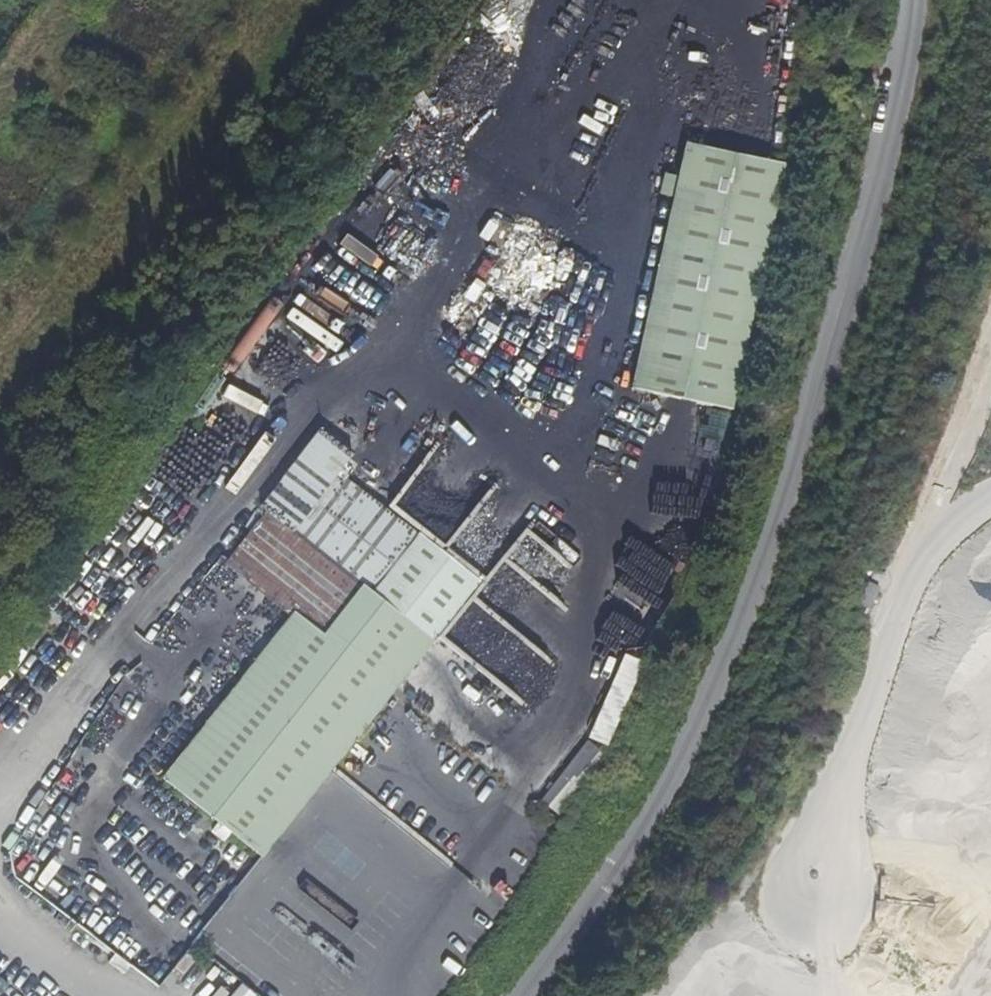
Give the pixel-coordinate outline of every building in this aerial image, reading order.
[(792,165),(693,141),(634,399),(733,422),(792,165)] [(486,581),(353,469),(368,453),(334,425),(268,500),(414,641),(428,654),(486,581)] [(259,854),(428,654),(414,641),(268,500),(265,506),(273,512),(238,554),(296,607),(164,773),(259,854)] [(885,592),(867,585),(856,606),(873,615),(885,592)] [(612,755),(590,737),(558,776),(579,796),(612,755)] [(561,815),(579,796),(558,776),(541,798),(561,815)] [(255,995),(240,984),(232,995),(255,995)]
